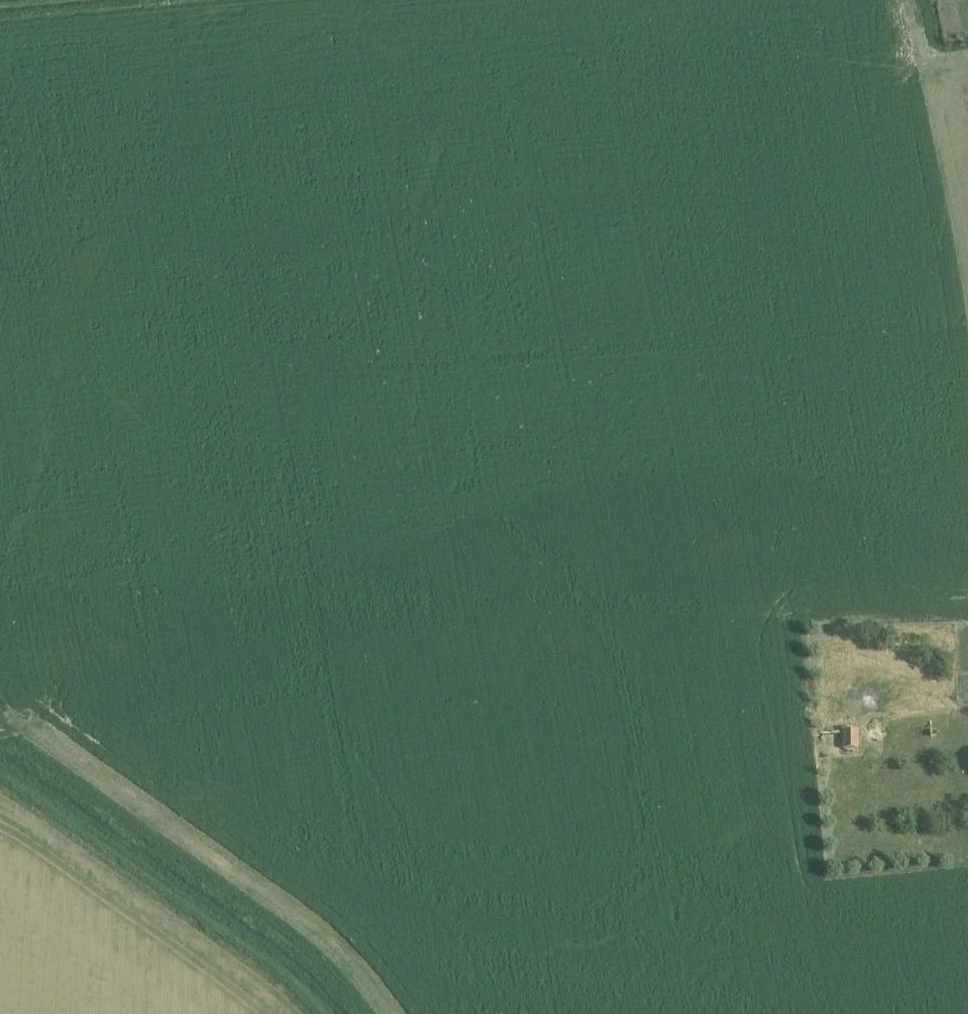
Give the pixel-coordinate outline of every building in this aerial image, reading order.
[(859,732),(846,732),(846,751),(859,751),(859,732)]
